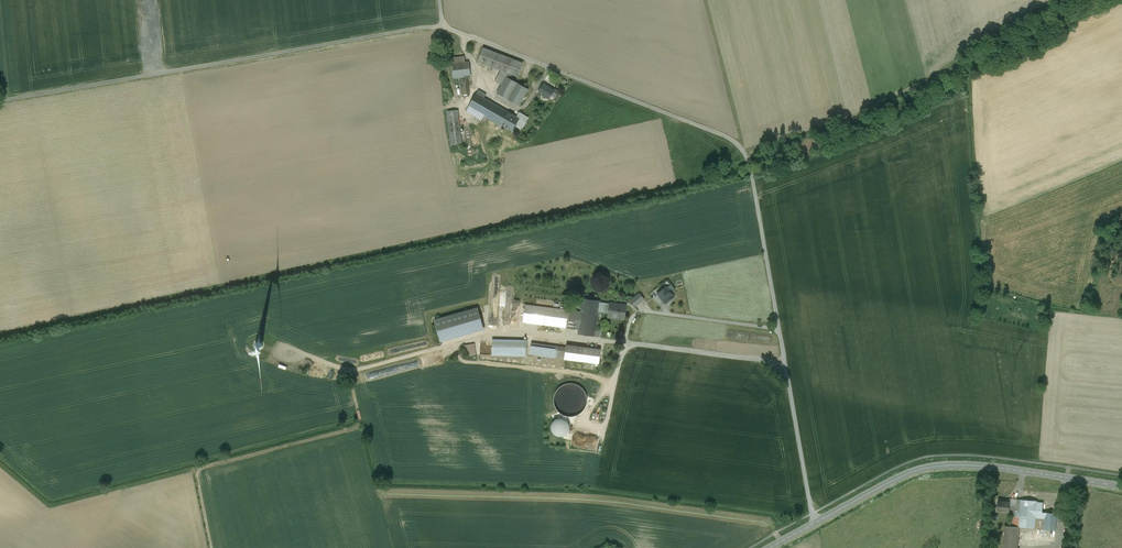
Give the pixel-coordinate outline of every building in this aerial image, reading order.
[(513,59),(483,47),(478,61),(507,73),(513,59)] [(468,62),(452,64),(454,78),(470,76),(468,62)] [(467,77),(459,78),(461,95),(469,94),(467,77)] [(528,89),(506,77),(497,93),(518,106),(528,89)] [(554,90),(544,84),(538,93),(549,99),(551,95),(554,91),(554,90)] [(496,106),(476,94),(469,106),(484,115),(502,125),(509,113),(496,106)] [(484,115),(469,106),(466,111),(481,120),(484,115)] [(458,110),(447,111),(451,145),(462,144),(458,110)] [(517,117),(509,113),(502,125),(512,131),(516,125),(522,128),(528,118),(519,113),(517,117)] [(666,287),(657,294),(664,303),(673,297),(666,287)] [(639,294),(630,301),(634,306),(644,299),(639,294)] [(599,301),(583,299),(582,312),(579,330),(579,334),(599,336),(600,331),(595,331),(598,309),(609,311),(610,303),(599,302),(599,301)] [(619,305),(616,305),(616,304),(610,303),(609,311),(608,317),(608,316),(624,318),(624,319),(626,305),(619,304),(619,305)] [(582,312),(525,304),(522,323),(579,330),(582,312)] [(477,308),(435,320),(441,341),(483,329),(477,308)] [(526,340),(493,339),(493,355),(526,356),(526,340)] [(474,343),(463,345),(465,356),(476,355),(474,343)] [(566,348),(532,343),(530,354),(565,359),(566,348)] [(583,347),(567,345),(566,348),(565,359),(581,361),(583,347)] [(600,350),(583,347),(581,361),(592,362),(598,363),(600,350)] [(571,421),(572,418),(585,411),(588,399),(582,385),(570,382),(557,388),(555,397),(556,400),(555,402),(563,418),(563,419),(571,421)] [(572,433),(569,423),(568,423),(567,418),(561,419),(552,422),(556,437),(572,433)] [(1037,501),(1021,500),(1021,506),(1020,511),(1036,512),(1037,502),(1037,501)] [(1010,502),(998,501),(997,511),(1009,512),(1010,505),(1010,502)] [(1043,503),(1037,502),(1036,512),(1044,513),(1044,512),(1043,512),(1043,503)] [(1036,512),(1020,511),(1020,513),(1019,527),(1020,527),(1035,528),(1036,518),(1036,512)] [(1020,513),(1013,512),(1012,526),(1019,527),(1020,513)] [(1057,513),(1044,512),(1044,513),(1036,512),(1036,518),(1044,519),(1043,529),(1055,530),(1057,513)] [(1005,526),(1003,547),(1018,547),(1020,527),(1019,527),(1012,526),(1005,526)]
